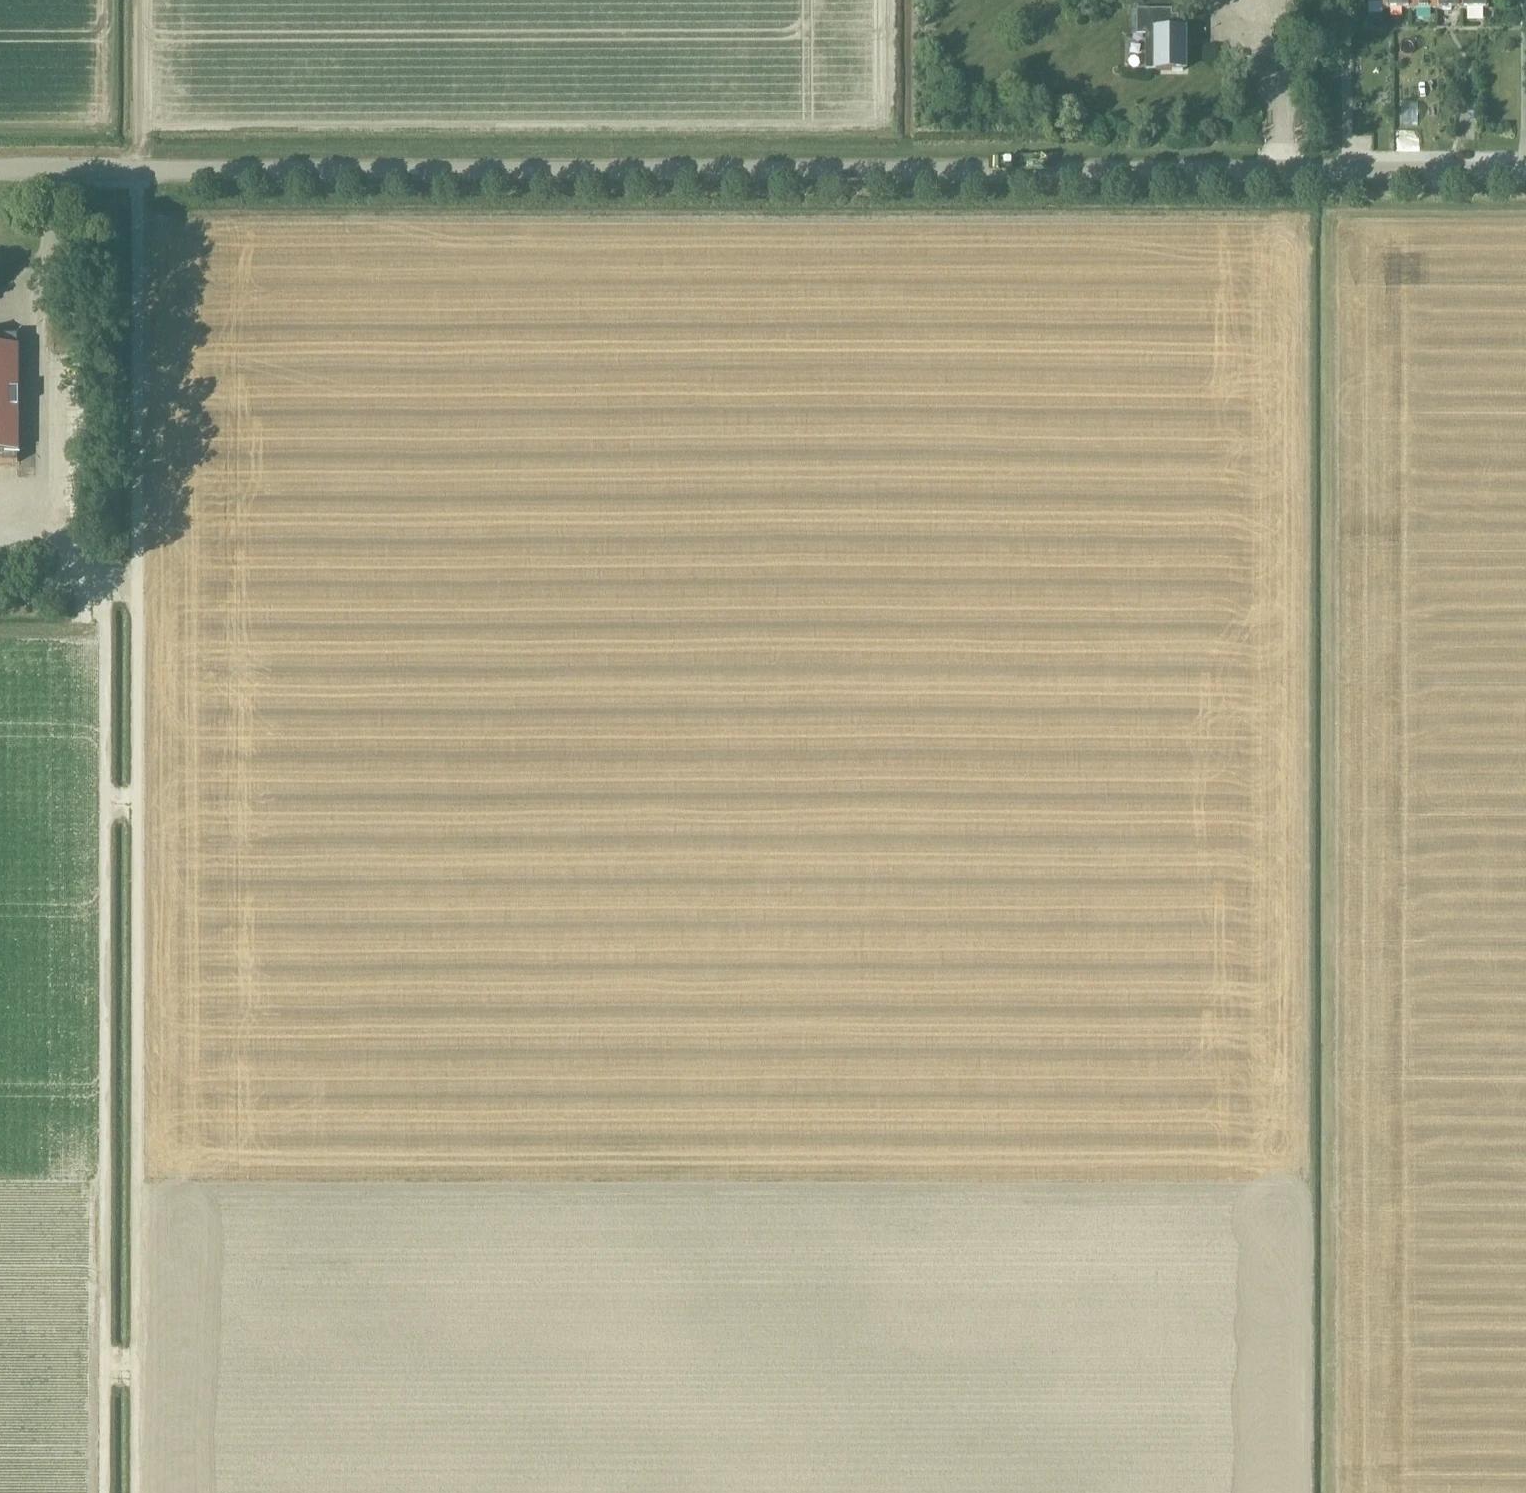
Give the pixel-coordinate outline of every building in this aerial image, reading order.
[(1409,10),(1409,0),(1368,0),(1368,5),(1383,5),(1383,10),(1409,10)] [(1435,10),(1435,0),(1409,0),(1409,10),(1435,10)] [(1435,10),(1461,10),(1461,0),(1435,0),(1435,10)] [(1488,0),(1461,0),(1461,10),(1488,10),(1488,0)] [(1155,69),(1155,70),(1184,71),(1184,33),(1175,33),(1175,21),(1148,20),(1148,34),(1155,34),(1155,54),(1150,54),(1150,69),(1155,69)] [(1459,105),(1460,128),(1470,127),(1468,105),(1459,105)] [(18,336),(0,336),(0,463),(18,463),(18,336)]
